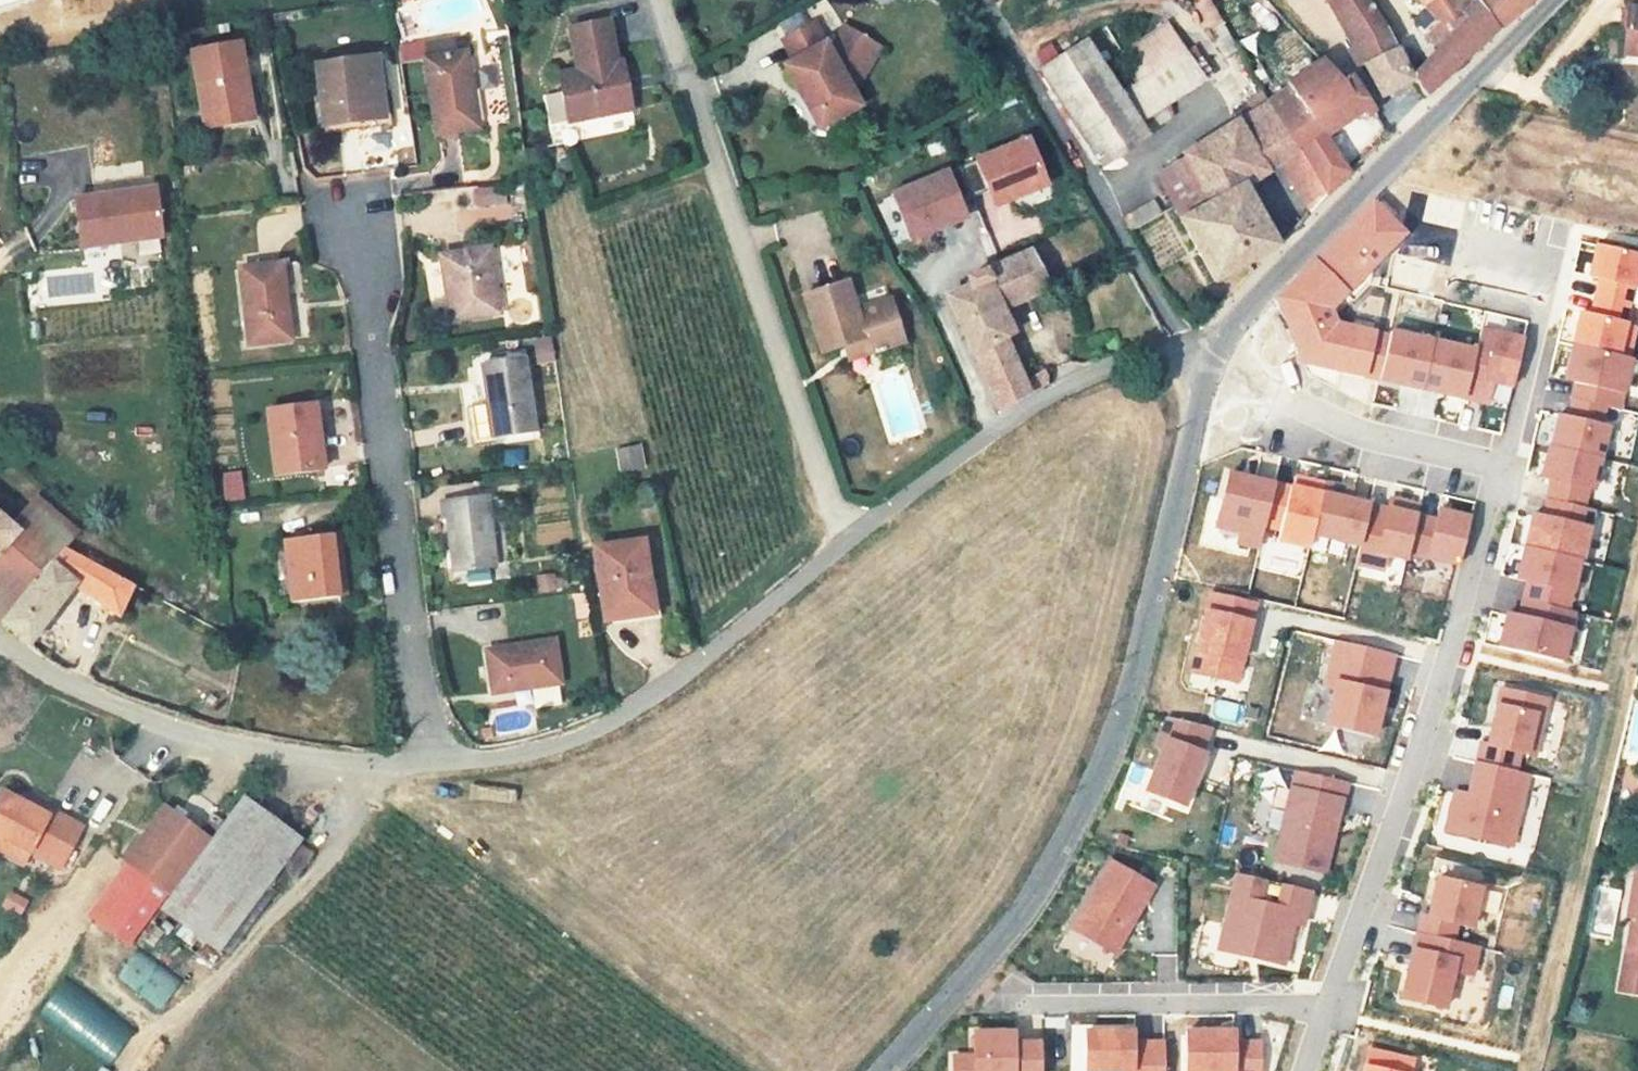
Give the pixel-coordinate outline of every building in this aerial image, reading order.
[(1270,0),(1224,0),(1228,6),(1245,36),(1255,53),(1289,33),(1270,0)] [(1405,43),(1381,0),(1346,0),(1376,61),(1405,43)] [(1437,15),(1430,20),(1440,41),(1417,64),(1421,72),(1430,87),(1494,19),(1480,0),(1429,0),(1437,15)] [(1494,19),(1520,0),(1480,0),(1494,19)] [(1629,40),(1637,41),(1637,3),(1633,2),(1629,40)] [(1234,43),(1245,36),(1228,6),(1217,12),(1225,23),(1222,25),(1234,43)] [(592,62),(573,66),(576,83),(582,113),(646,102),(637,54),(632,55),(624,12),(585,19),(592,62)] [(1098,20),(1049,48),(1105,145),(1176,104),(1170,92),(1213,68),(1196,38),(1131,76),(1098,20)] [(827,24),(795,39),(804,60),(794,64),(803,83),(810,99),(812,98),(819,115),(819,116),(828,112),(830,115),(832,116),(835,118),(839,119),(841,119),(844,118),(847,117),(850,114),(852,112),(852,109),(853,105),(852,102),(861,98),(892,56),(859,31),(841,53),(827,24)] [(1331,50),(1336,46),(1323,32),(1263,67),(1271,82),(1276,89),(1305,72),(1303,67),(1331,50)] [(1629,40),(1628,49),(1637,50),(1637,41),(1629,40)] [(204,48),(217,122),(261,115),(249,41),(204,48)] [(1421,72),(1417,64),(1405,43),(1376,61),(1390,90),(1421,72)] [(1377,101),(1360,73),(1354,75),(1331,50),(1303,67),(1305,72),(1276,89),(1335,189),(1343,180),(1358,165),(1337,127),(1377,101)] [(439,58),(447,134),(490,129),(481,54),(439,58)] [(327,61),(332,121),(391,116),(384,55),(327,61)] [(1247,174),(1284,151),(1317,205),(1327,196),(1335,189),(1276,89),(1271,82),(1255,92),(1259,99),(1186,143),(1213,194),(1184,208),(1219,269),(1279,232),(1247,174)] [(867,111),(861,98),(852,102),(853,105),(852,109),(852,112),(850,114),(847,117),(844,118),(841,119),(839,119),(835,118),(832,116),(830,115),(828,112),(819,116),(819,115),(817,115),(824,130),(867,111)] [(1029,137),(891,193),(911,243),(968,220),(961,203),(987,192),(993,210),(1049,189),(1029,137)] [(1184,208),(1213,194),(1186,143),(1157,160),(1184,208)] [(72,195),(79,249),(165,239),(157,185),(72,195)] [(1129,217),(1164,201),(1159,187),(1128,202),(1129,217)] [(1379,383),(1381,379),(1392,333),(1376,330),(1338,322),(1333,310),(1349,294),(1406,234),(1370,200),(1316,256),(1273,298),(1302,366),(1379,383)] [(1044,241),(977,269),(974,271),(979,280),(957,289),(1006,406),(1035,389),(1058,381),(1053,367),(1030,377),(1010,334),(1020,329),(1007,303),(1062,279),(1044,241)] [(1583,274),(1593,277),(1589,295),(1623,304),(1627,285),(1637,287),(1637,253),(1591,242),(1583,274)] [(451,257),(461,320),(506,314),(497,251),(451,257)] [(242,264),(249,339),(288,336),(281,261),(242,264)] [(809,292),(827,350),(849,343),(857,340),(861,355),(880,349),(881,352),(891,349),(890,346),(909,340),(896,297),(861,308),(853,279),(809,292)] [(1574,312),(1567,343),(1572,345),(1622,356),(1630,325),(1618,322),(1623,304),(1589,295),(1585,314),(1574,312)] [(1477,353),(1466,399),(1488,404),(1493,385),(1512,389),(1524,342),(1482,332),(1477,353)] [(1392,333),(1381,379),(1423,389),(1434,344),(1392,333)] [(857,340),(849,343),(853,357),(861,355),(857,340)] [(1434,344),(1423,389),(1466,399),(1477,353),(1434,343),(1434,344)] [(1571,384),(1568,396),(1600,404),(1600,406),(1620,411),(1624,395),(1633,360),(1622,356),(1572,345),(1562,382),(1571,384)] [(478,399),(482,434),(539,428),(531,358),(491,362),(495,397),(478,399)] [(1553,412),(1545,444),(1595,456),(1602,424),(1596,422),(1600,406),(1600,404),(1568,396),(1564,414),(1553,412)] [(269,405),(275,469),(313,464),(310,427),(318,427),(316,400),(269,405)] [(1544,444),(1536,475),(1547,477),(1542,497),(1578,505),(1583,487),(1587,488),(1595,456),(1545,444),(1544,444)] [(1228,476),(1216,527),(1240,533),(1237,544),(1259,549),(1264,527),(1273,487),(1228,476)] [(1273,487),(1264,527),(1280,531),(1277,542),(1309,549),(1312,535),(1324,485),(1295,478),(1292,488),(1274,484),(1273,487)] [(1324,485),(1312,535),(1360,546),(1369,507),(1351,502),(1353,491),(1324,485)] [(450,498),(457,566),(497,562),(490,493),(450,498)] [(1527,513),(1520,545),(1574,557),(1575,558),(1587,507),(1578,505),(1542,497),(1537,515),(1527,513)] [(1360,546),(1355,565),(1382,571),(1386,556),(1406,561),(1419,507),(1390,501),(1388,511),(1369,507),(1360,546)] [(69,566),(84,547),(91,539),(47,504),(26,530),(69,566)] [(23,624),(69,566),(26,530),(0,508),(0,544),(18,559),(0,582),(0,604),(23,624)] [(1411,541),(1408,554),(1458,566),(1468,519),(1438,512),(1435,521),(1429,545),(1411,541)] [(1417,516),(1411,541),(1429,545),(1435,521),(1417,516)] [(342,588),(337,528),(325,529),(332,589),(342,588)] [(282,534),(288,593),(332,589),(325,529),(282,534)] [(592,549),(601,620),(650,614),(642,542),(592,549)] [(1520,545),(1512,577),(1523,579),(1518,598),(1562,608),(1574,557),(1520,545)] [(130,616),(146,585),(84,547),(69,566),(23,624),(49,645),(58,651),(84,664),(90,649),(57,638),(90,588),(130,616)] [(1259,603),(1209,591),(1189,672),(1240,684),(1259,603)] [(1502,613),(1495,645),(1557,660),(1569,609),(1562,608),(1518,598),(1514,615),(1502,613)] [(487,647),(493,691),(560,684),(555,640),(487,647)] [(1336,640),(1326,686),(1335,688),(1327,725),(1375,736),(1394,654),(1336,640)] [(1481,744),(1477,762),(1516,771),(1520,754),(1534,757),(1544,717),(1532,714),(1536,697),(1501,690),(1488,745),(1481,744)] [(1536,697),(1532,714),(1544,717),(1548,701),(1536,697)] [(1162,749),(1145,791),(1186,807),(1214,729),(1167,717),(1155,746),(1162,749)] [(1457,793),(1448,831),(1511,846),(1528,775),(1477,763),(1473,780),(1480,782),(1476,797),(1470,796),(1457,793)] [(1297,771),(1275,861),(1325,872),(1342,801),(1343,801),(1348,783),(1297,771)] [(1473,780),(1470,796),(1476,797),(1480,782),(1473,780)] [(20,859),(24,852),(57,870),(80,828),(20,796),(17,803),(0,794),(0,848),(20,859)] [(168,892),(158,905),(215,948),(219,944),(266,882),(279,865),(297,842),(299,838),(242,795),(209,838),(164,803),(122,857),(168,892)] [(312,853),(297,842),(279,865),(293,876),(312,853)] [(1110,861),(1072,929),(1116,954),(1154,886),(1110,861)] [(153,903),(158,896),(122,867),(86,917),(122,943),(153,903)] [(1237,873),(1223,934),(1246,938),(1242,956),(1284,966),(1293,924),(1303,927),(1311,891),(1283,884),(1277,907),(1261,903),(1267,880),(1237,873)] [(1633,873),(1625,914),(1630,915),(1625,944),(1636,947),(1632,968),(1637,970),(1637,874),(1633,873)] [(219,944),(227,949),(274,888),(266,882),(219,944)] [(1422,922),(1417,940),(1452,948),(1455,931),(1471,934),(1480,894),(1437,884),(1428,923),(1422,922)] [(14,891),(7,906),(19,913),(27,898),(14,891)] [(1417,940),(1402,1005),(1443,1014),(1452,977),(1470,981),(1477,954),(1452,948),(1417,940)] [(1625,944),(1617,988),(1637,992),(1637,970),(1632,968),(1636,947),(1625,944)] [(115,1059),(145,1014),(75,962),(43,1008),(115,1059)] [(943,1045),(945,1070),(1030,1070),(1029,1031),(999,1032),(999,1022),(956,1023),(956,1048),(943,1045)] [(1186,1070),(1233,1070),(1233,1042),(1208,1042),(1208,1031),(1186,1031),(1186,1070)] [(1086,1032),(1086,1070),(1164,1070),(1164,1042),(1133,1043),(1133,1032),(1086,1032)] [(1359,1070),(1406,1070),(1409,1059),(1364,1048),(1359,1070)]
